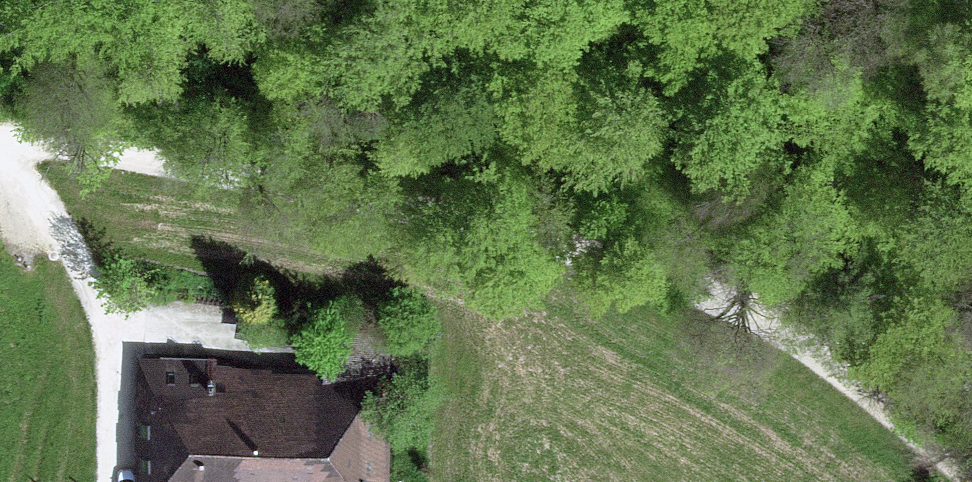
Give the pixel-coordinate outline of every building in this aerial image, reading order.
[(139,357),(136,481),(389,481),(391,389),(318,388),(319,371),(218,368),(218,359),(139,357)]
